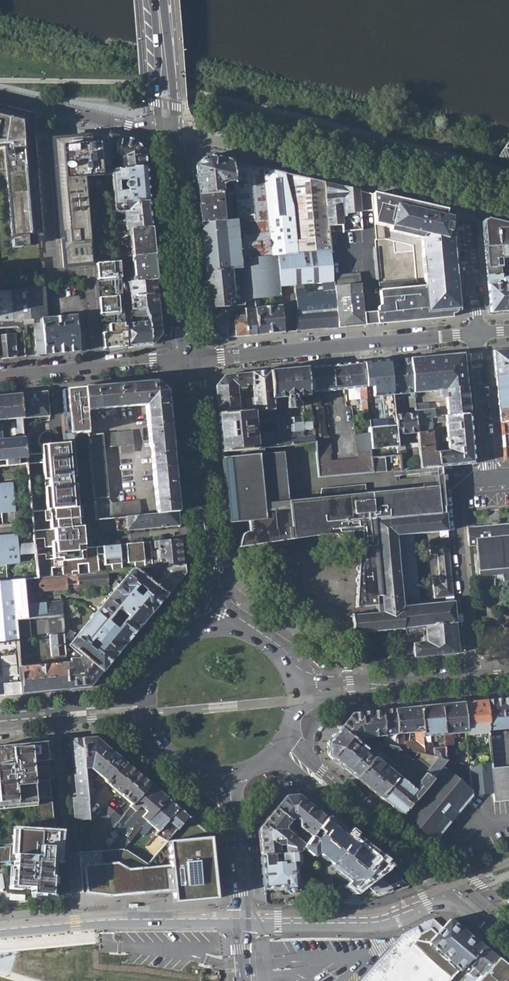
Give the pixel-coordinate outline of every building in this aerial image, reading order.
[(3,174),(10,240),(43,237),(36,148),(33,116),(0,108),(0,174),(3,174)] [(92,133),(52,136),(62,266),(88,263),(88,260),(64,262),(63,242),(65,242),(64,232),(62,232),(54,138),(92,135),(92,133)] [(110,141),(111,160),(119,159),(120,164),(112,165),(112,171),(146,167),(145,152),(134,140),(109,134),(110,141)] [(92,135),(54,138),(62,232),(64,232),(65,242),(63,242),(64,262),(88,260),(88,263),(92,263),(85,176),(112,174),(112,171),(112,165),(111,160),(110,141),(93,143),(92,135)] [(497,157),(508,159),(508,139),(497,157)] [(199,195),(222,193),(221,187),(224,185),(234,184),(232,162),(207,157),(196,167),(199,195)] [(112,171),(112,174),(115,204),(149,200),(146,167),(112,171)] [(343,227),(344,233),(363,231),(361,213),(374,212),(373,194),(324,183),(329,228),(343,227)] [(199,195),(201,223),(237,220),(235,192),(222,193),(199,195)] [(363,313),(364,326),(369,325),(450,318),(450,315),(452,315),(453,314),(455,312),(456,311),(456,308),(459,308),(452,224),(450,223),(451,217),(445,216),(446,211),(374,195),(377,225),(393,229),(393,232),(424,239),(428,286),(418,287),(382,291),(383,304),(379,308),(380,312),(363,313)] [(115,204),(115,210),(120,210),(119,207),(124,207),(124,212),(125,214),(119,215),(116,215),(117,232),(152,229),(149,200),(115,204)] [(501,259),(500,248),(508,247),(508,226),(486,221),(482,224),(487,276),(502,275),(501,259)] [(117,232),(118,245),(123,245),(122,238),(127,238),(128,235),(132,235),(133,252),(131,253),(130,250),(119,252),(119,257),(154,254),(152,229),(117,232)] [(277,255),(280,286),(295,285),(333,281),(333,276),(331,250),(300,253),(286,254),(277,255)] [(119,261),(120,264),(132,262),(132,259),(134,259),(135,278),(134,278),(132,275),(121,276),(121,277),(121,284),(156,280),(154,254),(119,257),(119,261)] [(502,275),(503,279),(505,279),(508,274),(507,264),(508,264),(508,258),(501,259),(502,275)] [(104,348),(126,346),(125,334),(124,322),(115,323),(114,312),(120,312),(118,296),(113,297),(112,278),(121,277),(121,276),(120,264),(119,261),(96,263),(104,348)] [(245,311),(244,291),(241,270),(205,272),(210,322),(211,329),(222,339),(228,338),(246,337),(247,336),(245,311)] [(336,310),(338,328),(364,326),(363,313),(359,275),(333,276),(333,281),(336,310)] [(505,279),(503,279),(502,275),(487,276),(490,314),(508,313),(508,279),(505,279)] [(382,291),(418,287),(418,279),(381,282),(382,291)] [(121,284),(122,296),(157,293),(156,280),(121,284)] [(296,315),(297,332),(326,329),(326,327),(327,327),(325,311),(327,311),(328,313),(335,312),(335,310),(336,310),(333,281),(295,285),(298,315),(296,315)] [(33,321),(48,319),(44,288),(0,294),(0,324),(6,324),(22,322),(33,321)] [(150,321),(154,344),(161,334),(157,293),(122,296),(124,311),(127,310),(130,310),(147,308),(150,321)] [(255,310),(257,336),(284,333),(281,306),(256,309),(255,310)] [(147,308),(130,310),(131,317),(138,316),(139,323),(128,323),(127,310),(124,311),(124,322),(125,334),(126,346),(154,344),(150,321),(147,308)] [(245,311),(247,336),(257,336),(255,310),(245,311)] [(326,327),(326,329),(338,328),(336,310),(335,310),(335,312),(328,313),(327,311),(325,311),(327,327),(326,327)] [(77,317),(48,319),(33,321),(37,355),(81,350),(77,317)] [(25,356),(23,344),(16,345),(15,334),(6,334),(6,324),(0,324),(0,358),(25,356)] [(496,377),(508,376),(508,349),(493,351),(496,377)] [(411,360),(414,393),(444,390),(447,416),(470,414),(465,355),(411,360)] [(391,361),(394,395),(398,395),(410,394),(414,393),(411,360),(391,361)] [(363,364),(367,401),(375,400),(376,400),(375,389),(382,388),(382,381),(384,381),(382,362),(363,364)] [(308,369),(310,394),(359,388),(362,411),(368,410),(367,401),(363,364),(325,367),(308,369)] [(270,372),(273,408),(287,406),(288,408),(299,407),(299,405),(302,405),(303,415),(302,415),(302,418),(288,419),(288,416),(274,418),(275,432),(277,448),(315,444),(312,410),(311,404),(310,394),(308,369),(270,372)] [(253,385),(255,411),(263,410),(273,409),(273,408),(270,372),(252,374),(253,385)] [(219,414),(239,412),(239,403),(238,393),(238,388),(247,387),(247,385),(253,385),(252,374),(243,374),(224,376),(216,386),(219,414)] [(508,409),(508,376),(496,377),(499,410),(508,409)] [(85,387),(87,410),(145,404),(151,445),(171,444),(166,391),(155,381),(85,387)] [(65,412),(62,413),(63,434),(65,434),(65,436),(65,443),(74,442),(74,436),(74,435),(89,434),(87,410),(85,387),(63,390),(65,412)] [(21,393),(23,427),(50,425),(47,390),(21,393)] [(27,464),(23,427),(21,393),(0,395),(0,421),(16,419),(16,422),(14,423),(15,438),(11,439),(2,440),(1,425),(0,422),(0,467),(27,464)] [(415,405),(414,393),(410,394),(410,396),(408,397),(410,411),(412,411),(412,414),(416,413),(416,412),(415,405)] [(395,407),(396,415),(400,415),(400,410),(404,410),(403,399),(399,400),(398,395),(394,395),(394,398),(395,406),(395,407)] [(375,410),(375,400),(367,401),(368,410),(375,410)] [(386,408),(388,429),(397,428),(396,415),(395,407),(386,408)] [(322,409),(320,409),(312,410),(315,444),(316,455),(318,477),(347,474),(374,472),(373,463),(370,433),(355,435),(357,453),(358,453),(358,460),(330,462),(329,455),(330,455),(329,440),(319,441),(318,438),(325,437),(322,409)] [(508,424),(508,409),(499,410),(500,425),(508,424)] [(239,412),(219,414),(222,453),(258,449),(277,448),(275,432),(270,433),(264,433),(263,436),(263,442),(258,442),(255,418),(264,417),(263,410),(255,411),(239,412)] [(418,437),(421,468),(440,467),(474,464),(470,414),(447,416),(438,417),(438,422),(446,422),(447,438),(446,438),(446,441),(448,441),(449,451),(434,452),(431,418),(435,417),(434,410),(430,411),(416,412),(416,413),(418,433),(418,437)] [(397,428),(398,436),(403,435),(418,433),(416,413),(412,414),(400,415),(396,415),(397,428)] [(500,425),(503,462),(508,461),(508,424),(500,425)] [(31,526),(84,521),(82,506),(79,507),(78,483),(73,484),(72,477),(77,476),(74,442),(65,443),(51,444),(50,425),(23,427),(27,464),(31,526)] [(398,436),(397,428),(388,429),(370,431),(370,433),(373,463),(401,460),(398,436)] [(89,434),(97,519),(141,515),(139,502),(112,505),(108,499),(104,448),(120,446),(120,452),(134,451),(134,446),(132,431),(89,434)] [(421,468),(418,437),(412,437),(414,462),(408,463),(405,440),(403,440),(403,435),(398,436),(401,460),(401,470),(421,468)] [(151,445),(157,513),(177,511),(171,444),(151,445)] [(224,467),(284,461),(284,452),(223,459),(224,467)] [(401,460),(373,463),(374,472),(401,470),(401,460)] [(425,626),(426,634),(422,635),(423,643),(412,644),(414,657),(458,653),(442,486),(366,492),(366,484),(322,488),(320,498),(288,500),(284,461),(224,467),(228,515),(247,513),(248,523),(248,533),(247,533),(242,536),(242,537),(241,537),(241,538),(238,548),(325,536),(327,535),(328,535),(330,535),(338,537),(339,538),(341,539),(342,539),(343,539),(343,540),(344,540),(347,540),(350,541),(351,541),(355,542),(357,543),(358,545),(360,547),(360,549),(360,550),(360,554),(356,607),(377,605),(377,612),(354,614),(355,633),(425,626)] [(0,485),(0,512),(16,510),(13,484),(0,485)] [(97,519),(98,533),(179,524),(177,511),(157,513),(141,515),(97,519)] [(247,513),(228,515),(229,525),(248,523),(247,513)] [(33,541),(85,536),(84,521),(31,526),(33,541)] [(479,577),(501,575),(502,584),(508,583),(508,524),(466,528),(468,547),(476,546),(479,577)] [(0,537),(0,564),(21,562),(18,535),(0,537)] [(94,546),(86,547),(85,536),(33,541),(36,579),(96,573),(95,558),(94,546)] [(157,548),(159,567),(182,564),(180,539),(154,542),(155,549),(157,548)] [(135,569),(152,567),(150,542),(128,544),(131,569),(135,569)] [(126,554),(95,558),(96,573),(103,572),(127,570),(126,554)] [(135,569),(165,594),(183,571),(183,568),(182,564),(159,567),(152,567),(135,569)] [(99,606),(132,633),(165,594),(135,569),(131,569),(99,606)] [(36,579),(37,591),(65,588),(65,584),(77,583),(77,587),(105,584),(103,572),(96,573),(36,579)] [(15,639),(15,633),(14,627),(13,620),(27,619),(25,605),(23,580),(9,581),(0,582),(0,641),(2,641),(6,640),(15,639)] [(257,606),(248,599),(247,601),(246,602),(254,609),(257,606)] [(27,619),(60,615),(59,601),(25,605),(27,619)] [(99,606),(69,644),(101,671),(132,633),(99,606)] [(14,627),(15,633),(29,632),(55,629),(56,635),(48,635),(51,665),(18,668),(20,680),(21,692),(67,688),(64,651),(60,615),(27,619),(13,620),(14,627)] [(32,663),(29,632),(15,633),(15,639),(18,664),(32,663)] [(64,651),(67,688),(89,686),(101,671),(69,644),(64,651)] [(1,682),(3,694),(21,692),(20,680),(1,682)] [(486,700),(489,731),(508,729),(508,698),(486,700)] [(464,702),(466,733),(489,731),(486,700),(464,702)] [(440,704),(444,751),(445,760),(453,762),(451,734),(466,733),(464,702),(440,704)] [(419,707),(422,737),(430,737),(437,737),(438,742),(441,748),(434,748),(431,743),(422,743),(423,754),(445,760),(444,751),(440,704),(419,707)] [(422,743),(422,737),(419,707),(395,709),(398,747),(417,752),(423,754),(422,743)] [(385,743),(398,747),(395,709),(382,710),(385,736),(385,743)] [(363,737),(376,737),(385,736),(382,710),(351,713),(339,728),(358,744),(363,737)] [(329,755),(358,778),(371,761),(362,753),(365,749),(358,744),(339,728),(327,744),(329,755)] [(81,737),(85,781),(93,782),(97,781),(98,779),(102,776),(106,779),(122,761),(93,736),(81,737)] [(385,743),(385,736),(376,737),(376,744),(369,753),(374,757),(385,743)] [(85,781),(81,737),(71,738),(76,796),(72,797),(75,820),(88,819),(87,801),(85,781)] [(14,861),(12,886),(31,887),(31,893),(50,895),(52,861),(54,861),(56,831),(54,831),(49,779),(48,765),(45,741),(0,745),(0,862),(14,861)] [(358,778),(380,797),(417,752),(398,747),(385,743),(374,757),(371,761),(358,778)] [(380,797),(401,814),(441,765),(445,760),(423,754),(417,752),(380,797)] [(106,779),(132,802),(149,783),(122,761),(106,779)] [(469,766),(472,796),(495,794),(492,769),(492,764),(469,766)] [(441,765),(439,768),(401,814),(434,841),(472,796),(471,790),(441,765)] [(492,769),(495,794),(495,803),(508,801),(508,767),(492,769)] [(104,781),(106,779),(102,776),(98,779),(97,781),(100,786),(104,781)] [(94,793),(93,782),(85,781),(87,801),(94,793)] [(141,812),(111,849),(125,847),(129,842),(137,834),(167,798),(149,783),(132,802),(121,817),(112,826),(115,828),(119,824),(121,826),(139,804),(146,810),(144,814),(141,812)] [(275,809),(289,820),(294,815),(299,815),(300,827),(305,831),(311,837),(327,817),(298,794),(287,794),(275,809)] [(167,798),(137,834),(142,838),(147,833),(150,829),(155,835),(178,807),(167,798)] [(110,805),(95,823),(105,832),(121,815),(110,805)] [(155,835),(168,842),(190,817),(178,807),(155,835)] [(301,849),(304,845),(301,842),(285,829),(285,824),(289,820),(275,809),(259,828),(261,855),(298,852),(301,849)] [(190,817),(168,842),(167,844),(147,863),(125,847),(111,849),(79,852),(83,893),(114,897),(174,891),(175,904),(219,900),(213,836),(190,817)] [(351,886),(359,891),(366,884),(387,867),(327,817),(311,837),(307,841),(304,845),(301,849),(310,856),(313,852),(354,883),(351,886)] [(289,827),(296,832),(299,829),(292,823),(289,827)] [(153,838),(155,835),(150,829),(147,833),(153,838)] [(307,841),(311,837),(305,831),(301,836),(304,839),(307,841)] [(299,869),(298,852),(261,855),(264,890),(284,888),(284,891),(286,891),(287,893),(289,894),(295,894),(297,891),(299,891),(297,870),(299,869)] [(399,886),(402,886),(408,885),(387,867),(366,884),(367,887),(370,885),(375,893),(399,886)] [(337,904),(341,905),(359,891),(351,886),(346,886),(336,888),(337,904)] [(366,901),(359,891),(341,905),(357,904),(366,901)] [(468,966),(435,939),(445,929),(436,920),(409,934),(404,937),(400,941),(364,980),(454,980),(468,966)] [(445,929),(435,939),(468,966),(485,947),(452,921),(445,929)] [(497,957),(485,947),(468,966),(472,968),(468,973),(469,976),(465,980),(477,980),(497,957)] [(497,957),(477,980),(508,980),(508,967),(497,957)]
